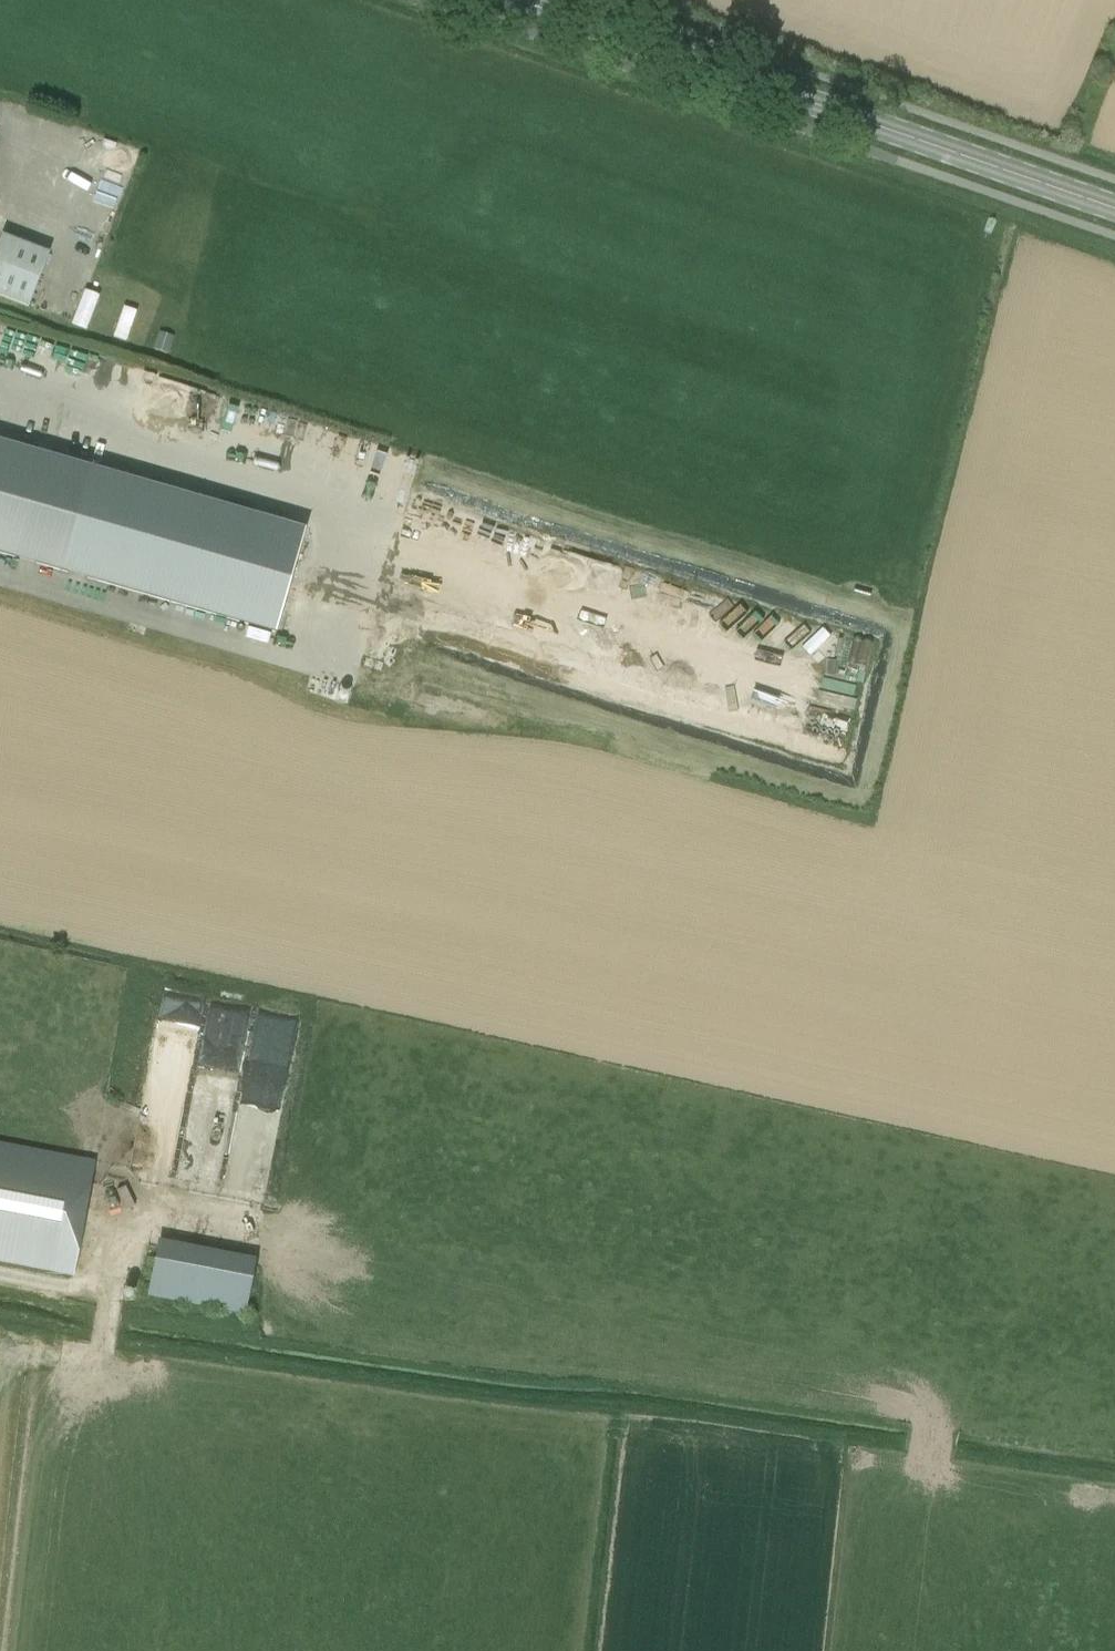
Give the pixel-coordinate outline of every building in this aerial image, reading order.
[(0,239),(0,296),(28,307),(50,251),(2,233),(0,239)] [(86,327),(99,293),(84,287),(71,321),(86,327)] [(173,337),(159,332),(154,348),(168,353),(173,337)] [(64,570),(94,466),(0,439),(0,551),(64,570)] [(245,1035),(246,1014),(208,1012),(207,1033),(245,1035)] [(244,1104),(235,1141),(270,1149),(279,1112),(244,1104)] [(96,1160),(0,1142),(0,1262),(74,1276),(96,1160)] [(256,1257),(158,1238),(150,1281),(147,1295),(245,1314),(256,1257)]
